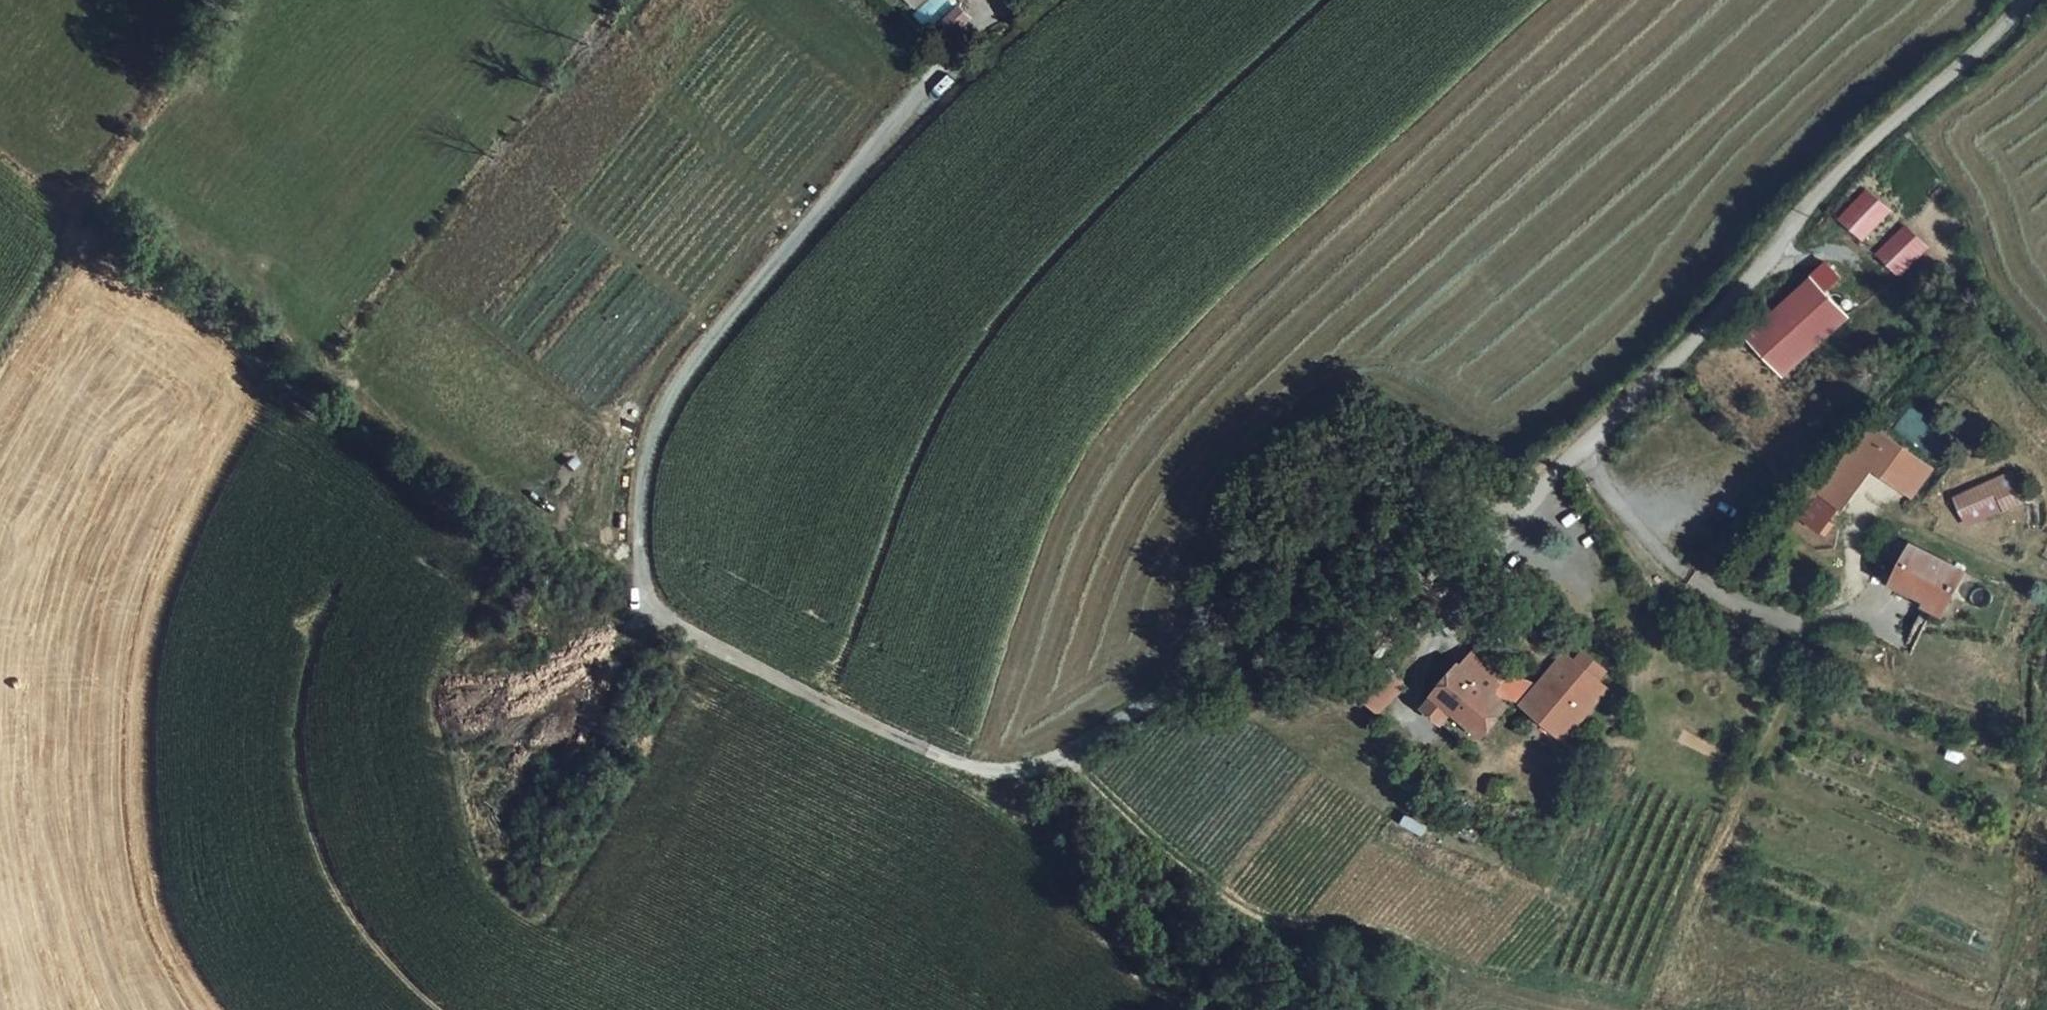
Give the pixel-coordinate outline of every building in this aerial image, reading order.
[(1866,190),(1837,218),(1859,240),(1888,212),(1866,190)] [(1907,227),(1879,253),(1901,275),(1928,250),(1907,227)] [(1825,262),(1809,277),(1822,291),(1838,275),(1825,262)] [(1779,377),(1846,316),(1822,291),(1809,277),(1741,338),(1779,377)] [(1872,426),(1802,520),(1825,536),(1895,442),(1872,426)] [(1933,468),(1895,442),(1876,469),(1914,495),(1933,468)] [(1954,494),(1966,521),(2018,498),(2007,472),(1954,494)] [(1929,597),(1925,606),(1940,614),(1944,605),(1960,571),(1908,545),(1892,578),(1929,597)] [(1498,686),(1502,684),(1475,646),(1454,667),(1489,694),(1492,691),(1495,688),(1498,686)] [(1563,655),(1536,688),(1526,702),(1568,735),(1605,688),(1595,680),(1602,670),(1581,653),(1573,663),(1563,655)] [(1502,705),(1489,694),(1454,667),(1449,663),(1417,704),(1439,722),(1448,711),(1479,735),(1502,705)] [(1378,711),(1400,682),(1388,673),(1365,701),(1378,711)] [(1526,702),(1536,688),(1533,686),(1529,684),(1525,682),(1520,682),(1516,681),(1512,681),(1508,682),(1502,684),(1498,686),(1495,688),(1492,691),(1489,694),(1502,705),(1504,702),(1507,700),(1510,699),(1513,698),(1517,698),(1520,699),(1523,700),(1526,702)]
